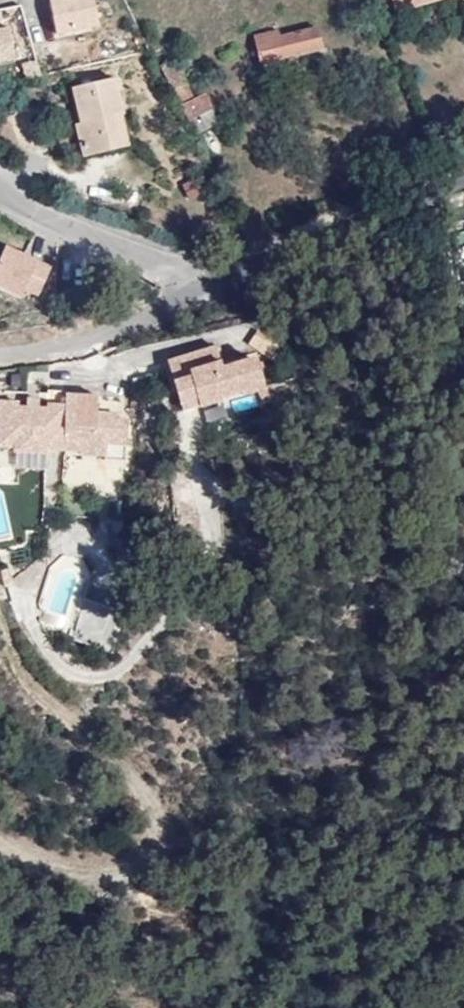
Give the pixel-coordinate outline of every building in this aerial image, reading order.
[(94,0),(51,0),(58,36),(100,28),(94,0)] [(395,12),(434,0),(392,0),(395,12)] [(16,61),(9,25),(0,27),(0,64),(16,61)] [(260,62),(287,56),(322,48),(317,27),(280,36),(278,30),(254,36),(260,62)] [(290,68),(287,56),(260,62),(263,73),(290,68)] [(218,121),(204,92),(192,97),(172,59),(159,65),(178,103),(194,133),(218,121)] [(114,116),(121,114),(113,79),(72,88),(80,123),(75,124),(82,157),(121,149),(114,116)] [(129,147),(121,114),(114,116),(121,149),(129,147)] [(36,302),(52,267),(3,245),(0,253),(0,287),(36,302)] [(217,346),(170,361),(183,403),(201,398),(203,405),(224,398),(223,396),(244,389),(246,394),(268,387),(259,360),(253,357),(223,366),(217,346)] [(0,430),(0,444),(16,445),(16,449),(46,451),(47,447),(81,449),(81,452),(107,453),(107,443),(127,444),(129,421),(115,421),(115,417),(113,414),(110,413),(106,413),(106,419),(98,419),(98,412),(99,397),(67,395),(68,391),(50,390),(49,409),(39,408),(27,407),(19,407),(20,401),(2,400),(0,430)] [(27,407),(39,408),(40,396),(27,396),(27,407)] [(106,458),(126,460),(127,444),(107,443),(107,453),(106,458)] [(39,608),(68,613),(76,566),(48,561),(39,608)]
